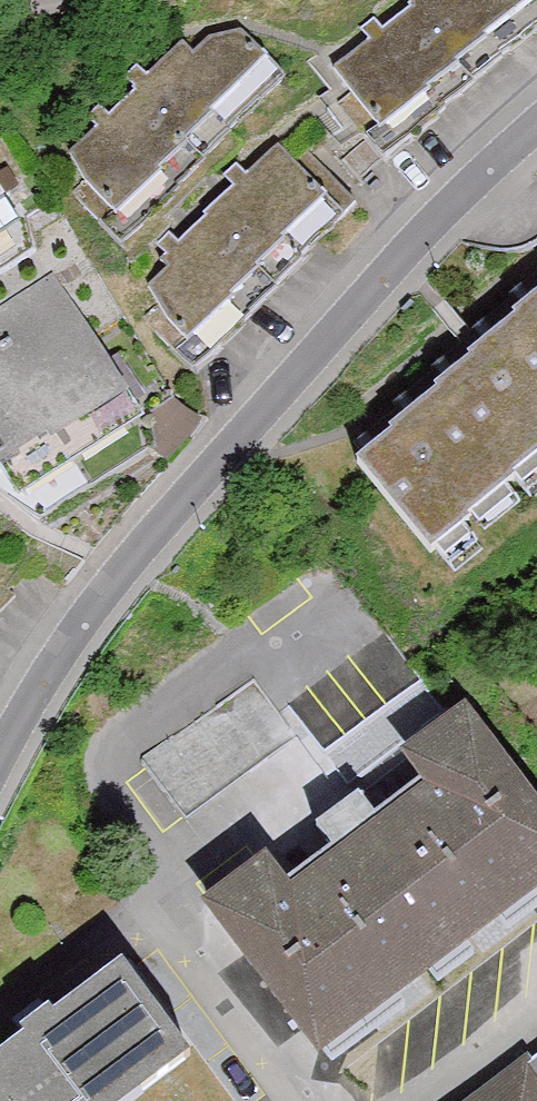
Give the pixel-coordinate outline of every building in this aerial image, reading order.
[(379,90),(368,100),(405,145),(536,33),(536,0),(436,0),(359,66),(379,90)] [(113,175),(99,189),(141,232),(163,210),(153,200),(212,143),(218,149),(231,136),(220,125),(273,74),(247,45),(222,46),(197,70),(186,58),(90,152),(113,175)] [(287,156),(146,300),(216,369),(366,216),(320,172),(312,180),(287,156)] [(15,222),(0,197),(0,231),(15,222)] [(0,341),(0,470),(20,507),(75,478),(65,460),(144,419),(81,299),(0,341)] [(345,489),(424,580),(536,482),(536,321),(345,489)] [(384,632),(286,699),(318,745),(416,678),(384,632)] [(293,738),(250,682),(147,761),(190,817),(293,738)] [(177,887),(293,1043),(536,863),(536,815),(445,691),(384,737),(405,766),(353,805),(336,782),(300,809),(315,829),(262,868),(242,840),(177,887)] [(0,1059),(0,1100),(123,1100),(176,1061),(111,975),(0,1059)] [(467,1100),(536,1100),(536,1049),(467,1100)]
